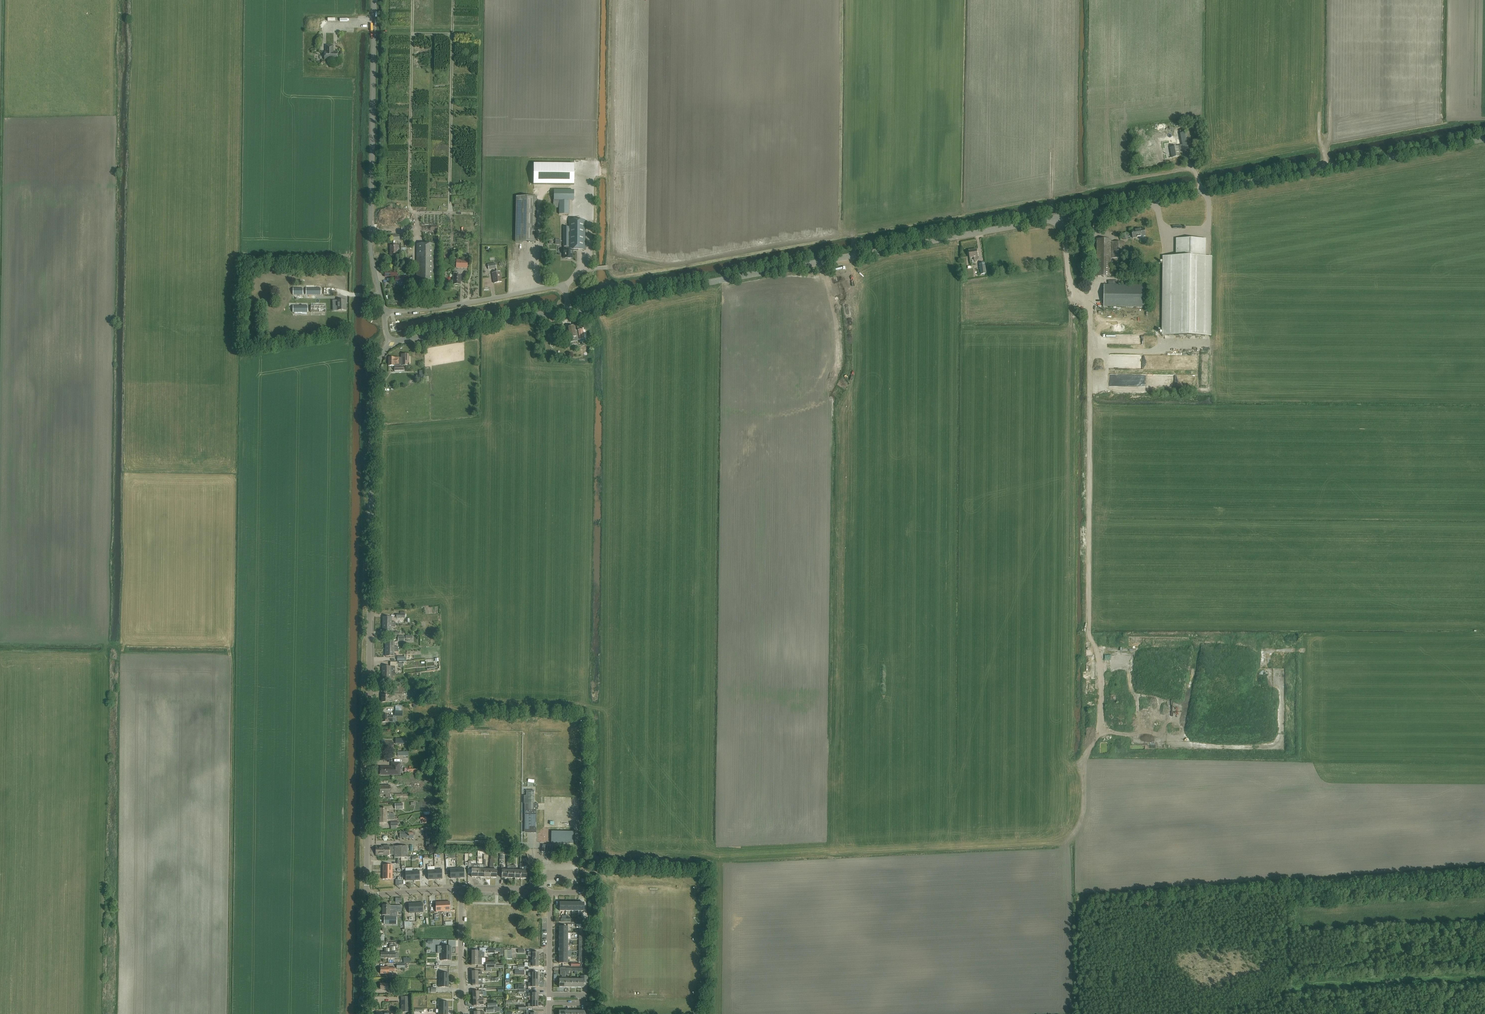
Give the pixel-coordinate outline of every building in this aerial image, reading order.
[(333,46),(326,46),(326,52),(325,52),(325,60),(337,60),(338,52),(333,52),(333,50),(333,46)] [(1192,148),(1189,132),(1180,134),(1182,145),(1178,146),(1178,147),(1170,148),(1172,158),(1180,156),(1179,150),(1183,149),(1183,150),(1192,148)] [(534,164),(534,184),(574,184),(574,164),(534,164)] [(574,190),(554,190),(554,200),(554,208),(559,208),(559,214),(569,214),(569,200),(574,200),(574,190)] [(537,197),(516,196),(515,242),(536,242),(537,197)] [(585,220),(569,220),(569,227),(564,227),(564,230),(563,230),(564,230),(564,238),(563,238),(563,239),(564,239),(564,246),(565,246),(565,249),(564,249),(563,254),(564,254),(564,258),(567,258),(568,259),(572,259),(572,251),(573,251),(573,250),(585,250),(585,220)] [(1145,235),(1144,228),(1131,231),(1132,238),(1145,235)] [(1111,239),(1096,239),(1096,276),(1110,276),(1111,239)] [(1205,239),(1190,239),(1189,239),(1188,239),(1187,239),(1186,240),(1185,240),(1184,241),(1183,242),(1183,243),(1182,243),(1182,244),(1182,245),(1176,245),(1176,257),(1163,256),(1161,335),(1208,336),(1210,257),(1204,257),(1205,239)] [(1125,242),(1112,242),(1112,258),(1125,258),(1125,242)] [(434,244),(417,244),(416,282),(434,282),(434,244)] [(399,249),(399,245),(390,245),(390,256),(397,256),(397,249),(399,249)] [(978,260),(976,250),(969,251),(970,258),(974,257),(974,260),(978,260)] [(468,260),(457,260),(456,268),(467,268),(468,260)] [(385,270),(385,277),(395,277),(395,285),(396,285),(396,284),(400,284),(400,285),(408,285),(408,277),(400,277),(400,275),(398,275),(398,270),(385,270)] [(502,282),(500,272),(492,273),(494,283),(502,282)] [(306,288),(306,295),(322,295),(322,288),(321,288),(321,285),(314,285),(314,288),(306,288)] [(1144,286),(1103,285),(1103,306),(1143,307),(1144,286)] [(569,338),(570,343),(578,341),(577,340),(584,339),(582,329),(578,330),(579,336),(577,336),(577,337),(575,326),(567,327),(569,338)] [(409,366),(409,356),(401,356),(401,358),(389,358),(389,366),(394,366),(394,371),(404,371),(404,366),(409,366)] [(403,687),(395,686),(394,696),(403,696),(403,687)] [(400,763),(392,763),(392,767),(381,766),(381,774),(400,775),(400,763)] [(389,797),(389,800),(399,800),(399,801),(404,801),(404,799),(408,799),(408,794),(390,794),(390,785),(381,785),(380,794),(386,794),(386,797),(389,797)] [(534,792),(528,792),(528,804),(525,803),(525,814),(528,814),(528,830),(534,830),(534,833),(536,833),(537,814),(536,814),(537,809),(538,809),(538,804),(534,803),(534,792)] [(395,814),(380,816),(380,823),(387,823),(387,819),(394,819),(395,814)] [(551,832),(551,843),(567,844),(567,832),(551,832)] [(543,844),(542,852),(559,855),(560,852),(557,851),(557,847),(543,844)] [(407,857),(407,853),(407,846),(395,847),(376,847),(376,855),(390,855),(390,854),(395,855),(395,857),(407,857)] [(390,906),(390,905),(382,905),(382,915),(385,915),(384,917),(384,924),(396,924),(396,918),(397,918),(397,911),(397,906),(390,906)] [(395,949),(395,944),(390,944),(390,948),(385,948),(385,953),(380,953),(381,958),(388,958),(392,958),(399,958),(399,953),(398,953),(398,949),(395,949)] [(503,948),(487,948),(487,953),(496,953),(496,952),(500,952),(500,954),(498,954),(498,957),(503,957),(503,948)] [(580,979),(577,979),(577,987),(583,987),(584,983),(588,983),(588,976),(580,976),(580,979)] [(391,981),(387,981),(387,984),(380,984),(380,989),(388,989),(388,988),(391,988),(391,981)] [(410,1012),(410,997),(401,997),(401,1012),(410,1012)]
